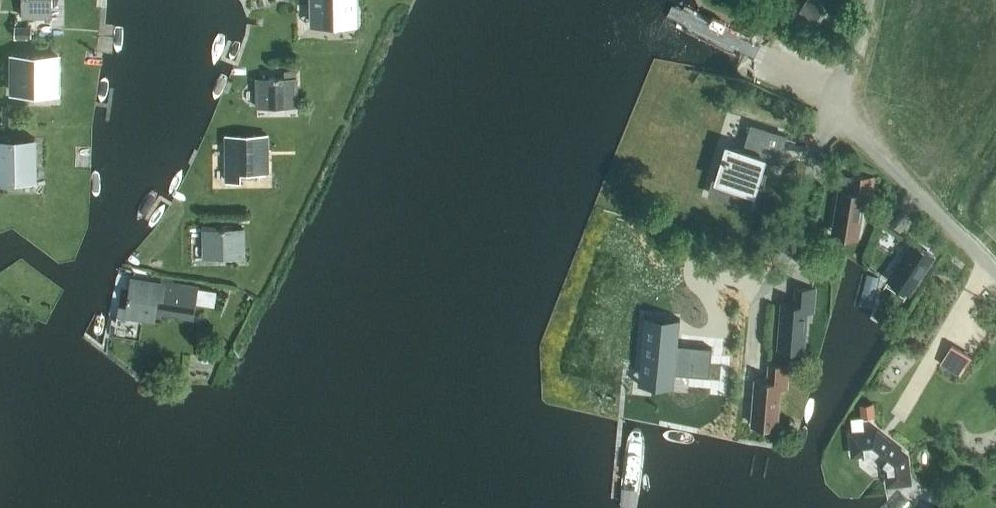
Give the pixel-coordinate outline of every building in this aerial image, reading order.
[(51,17),(51,0),(22,0),(22,17),(51,17)] [(313,23),(327,22),(327,18),(342,18),(342,22),(355,22),(355,0),(313,0),(313,23)] [(808,0),(801,12),(816,21),(823,9),(808,0)] [(31,39),(30,27),(14,28),(15,39),(31,39)] [(11,55),(11,90),(57,90),(57,55),(11,55)] [(297,69),(285,69),(285,77),(297,77),(297,69)] [(298,106),(297,77),(285,77),(256,78),(256,107),(298,106)] [(743,97),(746,90),(738,86),(735,94),(743,97)] [(18,123),(18,104),(3,104),(3,123),(18,123)] [(753,123),(752,125),(748,124),(747,125),(751,127),(744,150),(730,145),(715,193),(710,191),(710,193),(750,205),(750,204),(757,180),(763,182),(767,169),(761,167),(763,162),(780,162),(781,160),(777,160),(785,137),(795,140),(796,139),(785,135),(786,133),(780,131),(757,124),(754,123),(753,123)] [(226,172),(267,172),(267,134),(226,135),(226,172)] [(0,138),(0,178),(8,178),(8,174),(24,174),(24,178),(36,178),(36,138),(0,138)] [(673,162),(679,151),(671,147),(666,158),(673,162)] [(871,201),(875,176),(853,172),(852,184),(839,186),(832,232),(858,236),(864,199),(871,201)] [(761,239),(773,242),(777,225),(766,222),(761,239)] [(217,228),(217,223),(203,224),(204,257),(245,256),(244,227),(217,228)] [(922,227),(916,235),(929,244),(934,236),(922,227)] [(910,292),(934,256),(911,241),(888,277),(910,292)] [(118,309),(117,314),(154,320),(156,311),(167,313),(172,309),(173,302),(195,305),(195,302),(198,288),(160,282),(131,277),(129,295),(128,295),(127,300),(128,300),(126,310),(118,309)] [(814,311),(816,286),(795,284),(794,297),(784,299),(784,301),(781,301),(778,346),(804,348),(807,310),(814,311)] [(198,288),(195,302),(214,305),(216,291),(198,288)] [(645,320),(640,370),(665,373),(664,386),(673,387),(674,373),(675,368),(689,369),(689,374),(709,376),(712,346),(692,344),(691,347),(677,345),(679,323),(645,320)] [(967,370),(974,348),(953,340),(945,362),(967,370)] [(715,351),(714,364),(723,365),(724,352),(715,351)] [(787,388),(790,364),(768,362),(766,382),(754,381),(751,424),(777,426),(780,388),(787,388)] [(714,364),(713,377),(722,378),(723,365),(714,364)] [(872,397),(858,399),(860,411),(874,409),(872,397)] [(879,428),(856,430),(856,439),(858,451),(870,450),(888,463),(889,480),(902,479),(911,478),(909,453),(879,428)]
